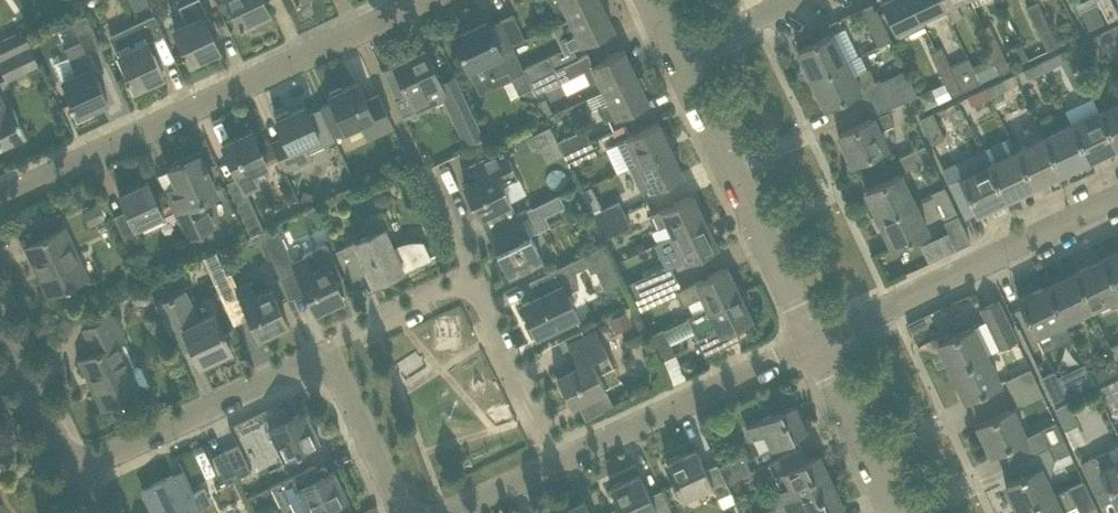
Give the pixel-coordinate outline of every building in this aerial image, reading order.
[(148,0),(130,0),(134,10),(149,3),(148,0)] [(201,0),(187,0),(179,4),(187,20),(174,25),(184,47),(180,49),(182,52),(185,51),(190,62),(219,48),(206,20),(210,18),(201,0)] [(241,24),(269,11),(264,0),(230,0),(241,24)] [(600,1),(600,0),(551,0),(555,9),(564,4),(570,16),(600,1)] [(883,1),(895,27),(899,36),(909,31),(911,35),(926,28),(925,27),(920,15),(913,0),(884,0),(883,1)] [(942,0),(913,0),(920,15),(925,27),(949,16),(951,21),(952,20),(942,0)] [(952,20),(962,15),(955,0),(942,0),(952,20)] [(1036,28),(1048,22),(1038,0),(1026,6),(1036,28)] [(1108,20),(1117,15),(1117,13),(1112,0),(1098,0),(1108,20)] [(572,45),(593,35),(613,26),(613,25),(612,25),(600,1),(570,16),(575,27),(566,31),(572,44),(572,45)] [(861,9),(865,17),(878,44),(891,38),(877,10),(874,3),(861,9)] [(524,38),(512,12),(500,18),(512,44),(524,38)] [(154,13),(110,34),(128,73),(125,75),(126,78),(130,76),(135,87),(163,74),(150,46),(154,44),(150,36),(162,31),(154,13)] [(89,50),(101,45),(87,14),(72,21),(86,52),(89,50)] [(500,51),(486,20),(454,35),(469,67),(486,59),(494,76),(508,70),(518,92),(531,86),(512,45),(500,51)] [(1058,44),(1048,22),(1036,28),(1047,49),(1058,44)] [(989,50),(999,45),(989,24),(979,29),(989,50)] [(1111,25),(1098,31),(1111,57),(1117,54),(1117,40),(1111,25)] [(0,41),(0,59),(30,44),(23,30),(0,41)] [(846,60),(842,52),(838,43),(843,41),(839,32),(834,34),(833,32),(798,48),(811,77),(846,60)] [(529,79),(555,66),(577,56),(572,45),(572,44),(549,54),(523,67),(529,79)] [(972,63),(981,81),(1010,67),(999,45),(989,50),(991,54),(972,63)] [(1041,59),(1046,69),(1062,61),(1065,67),(1077,61),(1070,45),(1041,59)] [(940,46),(930,51),(940,73),(951,68),(949,65),(940,46)] [(0,60),(0,63),(7,77),(36,64),(28,47),(0,60)] [(424,48),(394,63),(408,91),(395,97),(404,117),(419,110),(418,109),(433,102),(432,100),(445,94),(451,106),(468,141),(482,134),(483,134),(467,99),(455,74),(440,82),(434,68),(424,48)] [(556,67),(561,78),(562,80),(584,69),(590,81),(599,77),(604,88),(635,74),(623,50),(624,49),(624,48),(592,63),(589,58),(590,57),(588,52),(556,67)] [(98,70),(89,50),(86,52),(70,59),(76,72),(63,78),(73,99),(69,101),(70,104),(74,102),(79,113),(108,100),(94,72),(98,70)] [(968,57),(949,65),(951,68),(961,90),(981,81),(972,63),(968,57)] [(1018,82),(1046,69),(1041,59),(1013,72),(1018,82)] [(911,81),(904,68),(880,80),(879,77),(875,79),(869,67),(853,74),(846,60),(811,77),(825,105),(859,88),(866,102),(911,81)] [(561,78),(556,67),(555,66),(529,79),(535,93),(562,80),(561,78)] [(951,68),(940,73),(950,95),(961,90),(951,68)] [(986,85),(991,95),(1018,82),(1013,72),(986,85)] [(647,98),(635,74),(604,88),(610,100),(600,104),(607,118),(648,99),(647,97),(647,98)] [(332,132),(333,135),(345,129),(346,131),(361,124),(367,137),(393,125),(380,98),(368,103),(357,80),(328,93),(332,101),(320,107),(329,127),(332,132)] [(917,94),(911,81),(866,102),(872,116),(838,133),(852,162),(886,145),(879,130),(894,123),(888,111),(893,108),(893,106),(917,94)] [(972,104),(991,95),(986,85),(967,95),(972,104)] [(24,135),(26,134),(16,114),(14,108),(6,112),(0,98),(0,147),(24,135)] [(1115,144),(1117,143),(1117,101),(1099,110),(1115,144)] [(333,135),(332,132),(329,127),(320,107),(308,112),(304,104),(302,105),(303,105),(290,111),(288,108),(275,114),(277,117),(275,118),(284,137),(272,142),(285,170),(309,159),(306,151),(335,139),(333,135)] [(1115,144),(1099,110),(1071,123),(1088,158),(1115,144)] [(944,137),(932,111),(920,117),(932,142),(944,137)] [(630,165),(670,146),(658,122),(659,122),(658,120),(617,140),(624,153),(630,165)] [(1088,158),(1071,123),(1044,136),(1060,171),(1088,158)] [(558,140),(563,152),(590,140),(584,127),(558,140)] [(268,165),(261,149),(251,129),(222,142),(232,162),(245,191),(258,185),(256,180),(252,172),(267,165),(268,165)] [(1044,136),(1016,149),(1033,184),(1060,171),(1044,136)] [(479,157),(491,152),(485,140),(473,145),(479,157)] [(590,140),(563,152),(569,165),(596,153),(590,140)] [(925,144),(900,156),(906,168),(931,156),(925,144)] [(491,152),(479,157),(469,162),(476,177),(464,183),(480,215),(509,201),(501,183),(517,175),(502,146),(491,152)] [(681,170),(670,146),(630,165),(635,177),(642,190),(682,171),(682,170),(681,170)] [(989,163),(1005,197),(1033,184),(1016,149),(989,163)] [(1005,197),(989,163),(982,150),(954,163),(977,211),(1005,197)] [(177,183),(165,188),(170,199),(179,219),(187,236),(213,224),(201,199),(216,192),(214,188),(205,168),(207,167),(205,163),(203,164),(199,154),(170,167),(177,183)] [(879,218),(914,201),(900,173),(865,190),(879,218)] [(163,213),(147,178),(145,179),(146,181),(121,192),(120,190),(118,191),(129,214),(117,220),(115,215),(114,215),(127,244),(142,237),(137,226),(163,213)] [(971,241),(945,186),(932,192),(958,247),(971,241)] [(519,211),(506,218),(486,228),(509,275),(542,259),(530,233),(549,224),(545,214),(564,205),(559,193),(519,212),(519,211)] [(668,222),(674,234),(704,219),(693,195),(693,194),(693,193),(652,213),(659,226),(668,222)] [(236,203),(251,235),(264,229),(259,219),(249,197),(236,203)] [(625,212),(619,200),(592,213),(598,225),(625,212)] [(927,229),(914,201),(879,218),(892,246),(927,229)] [(625,212),(598,225),(604,238),(631,225),(625,212)] [(716,243),(704,219),(674,234),(679,245),(659,254),(664,265),(666,268),(670,266),(717,244),(716,243)] [(271,225),(264,229),(251,235),(247,237),(249,241),(256,238),(260,246),(265,243),(280,275),(296,268),(315,309),(343,296),(335,280),(342,277),(326,241),(302,253),(303,255),(294,259),(287,245),(281,248),(271,225)] [(88,277),(73,246),(64,226),(25,244),(35,266),(38,265),(52,294),(88,277)] [(384,227),(337,248),(350,277),(368,269),(374,282),(403,269),(429,257),(429,255),(437,252),(433,244),(426,245),(424,239),(421,239),(413,239),(407,240),(402,241),(397,243),(392,245),(384,227)] [(1117,291),(1117,250),(1102,258),(1117,291)] [(226,274),(215,251),(203,257),(207,265),(225,304),(240,296),(250,316),(259,336),(287,322),(278,303),(270,287),(254,294),(248,281),(238,286),(231,271),(226,274)] [(1102,258),(1075,271),(1091,306),(1117,293),(1117,291),(1102,258)] [(537,333),(576,315),(565,293),(578,287),(567,262),(529,280),(537,296),(522,303),(537,333)] [(633,297),(675,277),(670,266),(666,268),(664,265),(626,283),(633,297)] [(699,311),(739,292),(728,267),(728,266),(681,288),(677,290),(679,292),(684,303),(688,301),(694,312),(698,310),(699,311)] [(1091,306),(1075,271),(1047,284),(1064,319),(1091,306)] [(677,290),(681,288),(675,277),(633,297),(639,311),(658,301),(658,302),(679,292),(677,290)] [(1047,284),(1019,298),(1035,333),(1050,326),(1057,342),(1071,336),(1064,319),(1047,284)] [(185,290),(157,303),(163,318),(173,338),(179,351),(192,345),(201,363),(232,349),(222,329),(214,311),(199,318),(185,290)] [(694,312),(685,316),(704,354),(740,337),(734,325),(752,316),(751,315),(750,316),(739,292),(699,311),(698,310),(694,312)] [(998,299),(981,307),(1000,346),(1017,337),(998,299)] [(95,350),(79,358),(90,379),(92,378),(106,407),(142,390),(149,387),(150,382),(141,365),(137,364),(133,366),(122,343),(126,341),(112,313),(103,317),(83,326),(95,350)] [(952,370),(986,353),(973,325),(938,341),(952,370)] [(675,353),(665,334),(662,328),(649,334),(662,360),(675,353)] [(613,365),(596,329),(568,342),(578,363),(556,374),(571,404),(606,388),(598,372),(613,365)] [(952,370),(965,398),(1000,382),(986,353),(952,370)] [(1093,381),(1117,369),(1117,363),(1116,359),(1089,372),(1088,372),(1093,381)] [(1053,400),(1093,381),(1088,372),(1089,372),(1084,362),(1057,375),(1054,369),(1041,375),(1053,400)] [(1011,392),(1036,381),(1030,368),(1006,380),(1011,392)] [(1117,389),(1117,377),(1096,387),(1101,397),(1117,389)] [(1011,392),(1017,404),(1041,392),(1036,381),(1011,392)] [(772,445),(806,429),(793,403),(746,425),(752,437),(765,431),(772,445)] [(1048,445),(1040,428),(1025,435),(1012,407),(977,423),(991,452),(1003,447),(1010,463),(1038,450),(1048,445)] [(283,458),(301,449),(301,448),(320,439),(306,410),(269,428),(283,458)] [(1048,445),(1038,450),(1044,463),(1069,451),(1063,438),(1048,445)] [(238,443),(225,449),(238,476),(251,470),(238,443)] [(726,482),(719,465),(717,462),(705,468),(695,446),(666,460),(675,479),(674,479),(683,497),(711,484),(717,497),(730,491),(726,482)] [(782,501),(829,479),(817,453),(807,457),(801,446),(768,462),(781,488),(777,490),(782,501)] [(238,476),(225,449),(213,455),(226,482),(238,476)] [(1117,502),(1117,461),(1114,463),(1108,449),(1081,461),(1091,483),(1100,503),(1113,497),(1116,503),(1117,502)] [(743,453),(719,465),(726,482),(751,469),(743,453)] [(281,480),(271,485),(280,504),(290,499),(297,512),(318,512),(330,508),(329,507),(348,498),(334,469),(329,471),(327,467),(322,465),(317,467),(315,463),(307,467),(287,477),(281,480)] [(1005,482),(1018,510),(1053,494),(1039,465),(1005,482)] [(141,488),(145,495),(154,512),(202,512),(199,507),(211,501),(204,488),(193,493),(182,469),(173,473),(154,482),(141,488)] [(661,488),(649,494),(639,472),(610,486),(619,505),(618,505),(622,512),(649,512),(655,510),(657,512),(673,512),(661,488)] [(829,479),(782,501),(788,512),(802,506),(805,512),(825,512),(842,505),(829,479)] [(1020,512),(1098,512),(1095,507),(1083,481),(1068,487),(1068,486),(1053,494),(1018,510),(1020,512)] [(583,498),(554,512),(555,512),(590,512),(583,498)]
